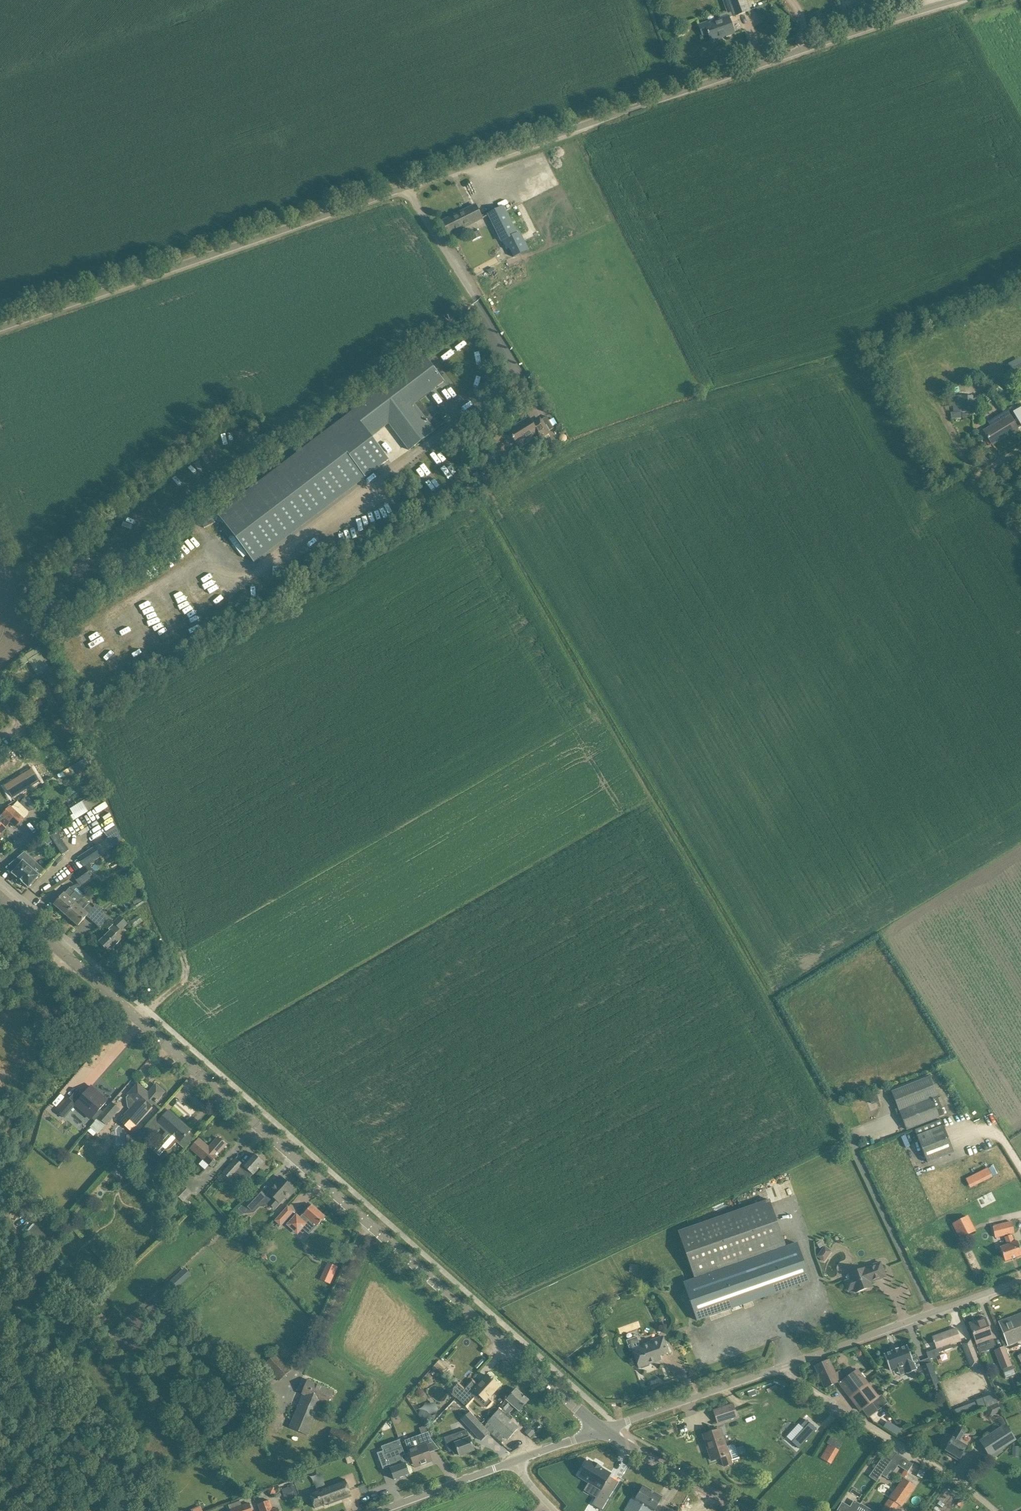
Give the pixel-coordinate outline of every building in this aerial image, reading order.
[(747,12),(750,11),(746,0),(729,0),(733,10),(719,15),(721,19),(708,24),(707,22),(699,25),(702,35),(708,33),(708,35),(709,34),(711,40),(726,35),(727,36),(734,33),(729,18),(747,12)] [(318,175),(322,171),(317,165),(313,169),(318,175)] [(449,235),(482,219),(475,205),(442,222),(449,235)] [(502,241),(517,234),(504,207),(488,215),(502,241)] [(473,240),(482,236),(479,230),(470,234),(473,240)] [(526,232),(506,242),(517,262),(536,252),(526,232)] [(503,251),(498,254),(506,270),(511,267),(503,251)] [(432,418),(419,400),(443,382),(422,354),(350,408),(352,411),(371,436),(388,423),(409,450),(445,423),(443,420),(448,416),(443,409),(432,418)] [(961,413),(962,413),(963,418),(969,417),(968,412),(974,412),(974,395),(949,396),(950,405),(950,406),(953,406),(954,413),(951,413),(951,419),(961,418),(961,413)] [(429,411),(433,407),(426,398),(421,401),(429,411)] [(992,444),(1018,429),(1017,427),(1020,425),(1020,408),(1014,412),(1014,413),(1011,414),(1009,410),(1003,413),(1005,418),(1000,421),(998,417),(989,422),(991,426),(984,431),(992,444)] [(371,436),(352,411),(217,513),(253,561),(388,459),(371,436)] [(533,424),(529,418),(509,431),(512,437),(513,439),(513,438),(517,444),(518,444),(520,447),(528,443),(526,439),(536,433),(539,439),(548,433),(547,432),(552,429),(546,419),(541,422),(540,420),(533,424)] [(66,705),(55,681),(47,685),(56,703),(58,709),(66,705)] [(0,792),(0,809),(23,795),(16,783),(0,792)] [(98,805),(106,800),(101,788),(93,792),(69,807),(74,814),(71,816),(74,821),(99,806),(98,805)] [(6,829),(3,826),(9,821),(16,827),(24,819),(11,807),(3,815),(0,819),(0,835),(6,829)] [(114,847),(122,842),(117,826),(105,833),(114,847)] [(57,832),(50,836),(62,855),(69,851),(57,832)] [(84,867),(102,855),(96,846),(78,858),(84,867)] [(29,888),(40,875),(32,868),(35,864),(23,854),(14,861),(19,866),(12,874),(29,888)] [(93,878),(91,875),(93,874),(87,866),(73,875),(80,886),(93,878)] [(133,875),(120,881),(123,887),(129,884),(132,891),(139,888),(133,875)] [(59,900),(55,904),(61,910),(60,912),(64,915),(66,914),(67,915),(80,899),(82,898),(90,895),(78,885),(71,888),(70,887),(65,894),(64,894),(63,895),(61,895),(58,898),(59,900)] [(145,900),(142,894),(132,899),(134,905),(145,900)] [(80,899),(67,915),(67,918),(71,921),(73,920),(79,925),(88,915),(88,914),(94,908),(89,904),(88,902),(85,898),(82,898),(80,899)] [(100,928),(113,920),(101,909),(91,920),(100,928)] [(99,942),(109,952),(120,941),(115,935),(121,930),(128,923),(120,916),(113,923),(114,924),(109,929),(111,931),(99,942)] [(155,938),(154,938),(145,944),(148,949),(158,943),(155,938)] [(126,957),(127,956),(120,949),(112,956),(116,961),(117,959),(123,965),(128,960),(126,957)] [(39,1013),(32,1018),(38,1026),(45,1021),(39,1013)] [(907,1129),(945,1115),(938,1096),(930,1076),(892,1091),(907,1129)] [(128,1108),(129,1109),(124,1115),(135,1124),(147,1110),(148,1110),(156,1102),(157,1100),(157,1099),(162,1093),(163,1093),(164,1093),(155,1086),(156,1087),(149,1095),(138,1086),(139,1085),(138,1085),(126,1098),(128,1108)] [(100,1109),(101,1108),(107,1101),(91,1086),(75,1104),(92,1119),(92,1118),(96,1121),(104,1112),(100,1109)] [(876,1095),(869,1097),(872,1104),(879,1101),(876,1095)] [(64,1117),(75,1104),(69,1099),(58,1112),(64,1117)] [(97,1133),(105,1124),(119,1110),(112,1103),(104,1112),(96,1121),(90,1127),(97,1133)] [(161,1120),(157,1124),(160,1128),(166,1133),(161,1139),(160,1140),(159,1141),(159,1142),(159,1143),(159,1144),(159,1145),(160,1145),(165,1150),(166,1150),(167,1150),(168,1150),(169,1150),(171,1149),(172,1148),(177,1142),(184,1148),(193,1138),(187,1134),(191,1130),(190,1130),(169,1112),(169,1111),(161,1120)] [(943,1125),(941,1120),(915,1130),(928,1163),(954,1152),(943,1125)] [(146,1129),(127,1151),(135,1158),(154,1136),(146,1129)] [(226,1145),(218,1138),(209,1148),(200,1139),(199,1139),(191,1148),(213,1167),(217,1162),(214,1159),(218,1154),(218,1153),(225,1145),(226,1145)] [(222,1184),(228,1177),(236,1185),(243,1176),(246,1179),(250,1178),(264,1162),(254,1154),(244,1165),(236,1159),(217,1179),(222,1184)] [(970,1188),(993,1177),(988,1168),(965,1179),(970,1188)] [(282,1178),(267,1194),(273,1199),(269,1203),(275,1209),(285,1197),(288,1200),(295,1191),(293,1188),(293,1185),(290,1182),(288,1183),(282,1178)] [(257,1189),(243,1205),(251,1212),(252,1211),(263,1198),(265,1196),(257,1189)] [(786,1247),(769,1199),(678,1231),(695,1279),(684,1283),(697,1320),(810,1281),(797,1243),(786,1247)] [(312,1205),(300,1218),(296,1214),(287,1224),(294,1230),(300,1227),(302,1229),(307,1224),(308,1225),(312,1221),(317,1226),(325,1217),(312,1205)] [(287,1207),(275,1221),(280,1226),(293,1212),(287,1207)] [(961,1238),(975,1231),(968,1217),(953,1224),(961,1238)] [(996,1239),(1014,1233),(1011,1222),(992,1228),(996,1239)] [(39,1248),(49,1237),(33,1224),(24,1234),(39,1248)] [(1011,1235),(1005,1237),(1008,1245),(1000,1247),(1005,1262),(1020,1256),(1020,1250),(1018,1241),(1014,1242),(1012,1236),(1012,1235),(1011,1235)] [(825,1245),(818,1256),(826,1261),(833,1251),(825,1245)] [(856,1292),(872,1287),(871,1283),(871,1282),(886,1277),(880,1262),(848,1273),(850,1279),(845,1281),(848,1290),(854,1288),(856,1292)] [(324,1271),(321,1279),(331,1284),(335,1275),(324,1271)] [(186,1286),(190,1283),(185,1278),(181,1281),(186,1286)] [(1020,1340),(1020,1314),(1011,1317),(1020,1341),(1020,1340)] [(1008,1345),(1020,1341),(1011,1317),(999,1322),(1008,1345)] [(977,1344),(993,1339),(986,1318),(969,1324),(977,1344)] [(934,1343),(935,1342),(937,1349),(927,1352),(929,1358),(930,1359),(940,1356),(939,1353),(952,1348),(951,1344),(961,1341),(960,1338),(956,1328),(933,1337),(934,1341),(933,1341),(934,1343)] [(639,1367),(651,1363),(650,1361),(660,1357),(660,1356),(669,1353),(663,1336),(654,1340),(654,1342),(633,1349),(639,1367)] [(970,1341),(962,1344),(971,1367),(979,1364),(970,1341)] [(907,1346),(899,1349),(898,1348),(892,1350),(892,1351),(884,1354),(890,1370),(904,1365),(907,1374),(916,1370),(913,1362),(907,1346)] [(1006,1378),(1015,1375),(1004,1347),(995,1351),(1006,1378)] [(279,1381),(291,1371),(282,1360),(276,1354),(264,1364),(270,1371),(279,1381)] [(838,1382),(851,1398),(869,1384),(866,1381),(864,1378),(858,1370),(844,1380),(840,1371),(836,1373),(829,1359),(815,1366),(825,1388),(838,1382)] [(928,1387),(938,1383),(931,1363),(921,1367),(928,1387)] [(481,1383),(473,1391),(470,1395),(464,1390),(456,1398),(466,1407),(474,1399),(484,1408),(488,1409),(494,1402),(489,1397),(492,1393),(499,1386),(491,1379),(492,1378),(491,1377),(490,1378),(487,1375),(481,1383)] [(327,1405),(329,1401),(333,1391),(308,1380),(302,1395),(303,1395),(289,1427),(308,1436),(323,1403),(327,1405)] [(872,1403),(878,1398),(879,1397),(869,1384),(851,1398),(861,1411),(862,1410),(868,1418),(878,1411),(872,1403)] [(516,1389),(507,1400),(501,1406),(501,1407),(499,1409),(503,1412),(505,1410),(506,1410),(512,1404),(519,1411),(529,1400),(516,1389)] [(983,1398),(976,1401),(976,1402),(979,1408),(986,1405),(986,1408),(998,1403),(994,1394),(983,1399),(983,1398)] [(1001,1411),(998,1403),(986,1408),(987,1408),(985,1409),(989,1416),(1001,1411)] [(718,1422),(737,1416),(733,1405),(714,1411),(718,1422)] [(508,1440),(519,1428),(498,1409),(487,1422),(487,1423),(485,1426),(500,1441),(504,1436),(508,1440)] [(484,1427),(470,1412),(462,1419),(476,1434),(482,1441),(490,1433),(484,1427)] [(788,1429),(782,1439),(792,1446),(804,1426),(792,1416),(784,1426),(788,1429)] [(887,1426),(898,1434),(901,1430),(890,1421),(887,1426)] [(990,1456),(998,1451),(1016,1440),(1006,1425),(980,1441),(990,1456)] [(353,1452),(357,1436),(332,1428),(327,1445),(353,1452)] [(952,1454),(951,1456),(961,1462),(965,1454),(963,1452),(967,1446),(965,1445),(965,1444),(962,1442),(961,1443),(959,1442),(965,1432),(959,1428),(952,1439),(951,1439),(948,1444),(949,1445),(946,1450),(948,1451),(952,1454)] [(726,1447),(720,1429),(704,1435),(712,1460),(721,1457),(724,1467),(732,1464),(731,1461),(739,1458),(736,1448),(734,1446),(733,1445),(731,1445),(726,1447)] [(459,1453),(460,1455),(475,1450),(471,1440),(470,1437),(467,1430),(460,1433),(445,1438),(450,1452),(452,1451),(454,1455),(459,1453)] [(422,1434),(421,1434),(416,1436),(417,1439),(420,1446),(410,1450),(409,1451),(410,1455),(414,1464),(415,1467),(432,1461),(431,1458),(429,1452),(425,1441),(431,1438),(429,1432),(427,1432),(422,1434)] [(830,1464),(842,1443),(831,1436),(826,1443),(829,1445),(820,1459),(830,1464)] [(385,1451),(378,1454),(383,1469),(390,1466),(395,1480),(409,1474),(402,1455),(405,1454),(403,1449),(386,1455),(385,1451)] [(884,1471),(891,1476),(898,1466),(896,1464),(902,1457),(897,1453),(892,1460),(891,1461),(884,1471)] [(874,1469),(882,1474),(884,1471),(891,1461),(892,1460),(884,1455),(874,1469)] [(589,1461),(581,1476),(590,1481),(602,1488),(596,1498),(593,1504),(602,1510),(614,1491),(604,1485),(609,1476),(610,1474),(600,1468),(601,1467),(594,1463),(594,1464),(589,1461)] [(922,1479),(925,1473),(919,1470),(916,1476),(922,1479)] [(325,1485),(324,1474),(314,1475),(315,1487),(325,1485)] [(329,1504),(352,1496),(345,1479),(309,1492),(315,1508),(329,1503),(329,1504)] [(915,1486),(904,1479),(890,1499),(883,1510),(895,1510),(899,1505),(901,1507),(915,1486)] [(293,1501),(299,1499),(295,1485),(282,1489),(286,1501),(292,1499),(293,1501)] [(644,1486),(635,1500),(632,1498),(624,1510),(654,1510),(662,1497),(644,1486)] [(269,1500),(259,1504),(261,1510),(273,1510),(269,1500)] [(240,1501),(229,1505),(231,1510),(253,1510),(250,1503),(242,1506),(240,1501)] [(856,1510),(860,1504),(854,1501),(850,1507),(842,1502),(837,1510),(855,1510),(856,1510)]
